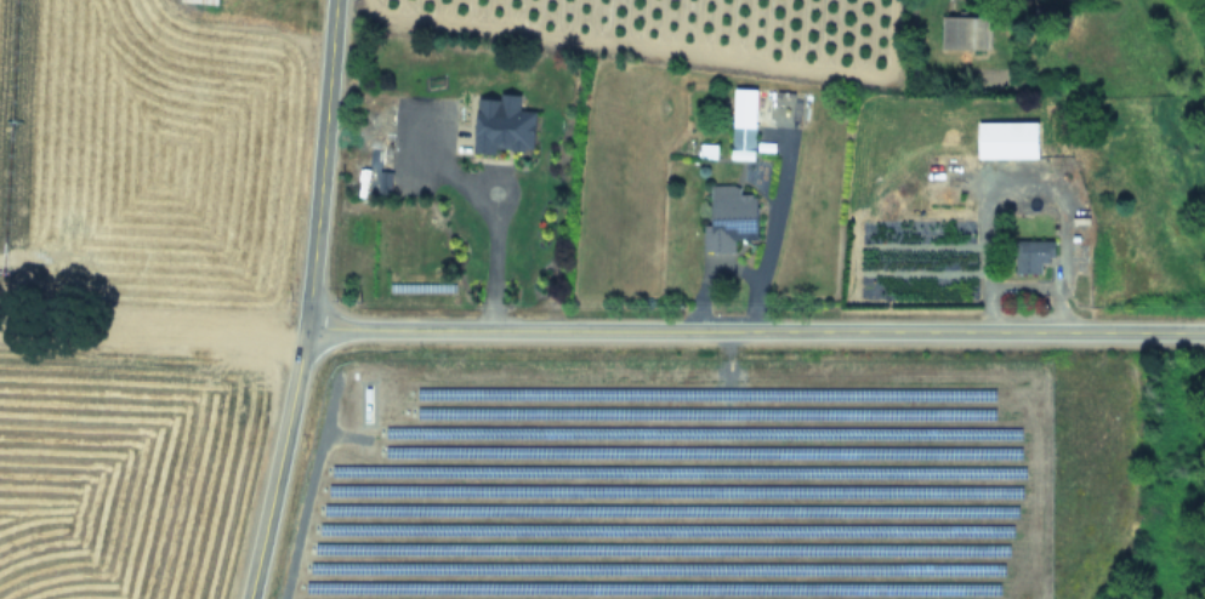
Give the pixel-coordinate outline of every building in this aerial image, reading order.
[(178,4),(219,8),(220,0),(178,0),(178,4)] [(942,53),(991,53),(991,20),(942,20),(942,53)] [(536,156),(536,113),(522,112),(522,100),(478,99),(477,154),(536,156)] [(1042,161),(1042,124),(980,124),(980,161),(1042,161)] [(756,127),(733,126),(733,162),(756,162),(756,127)] [(741,188),(712,188),(712,232),(706,232),(706,255),(736,255),(736,242),(759,242),(759,197),(741,197),(741,188)] [(1016,277),(1043,277),(1043,264),(1056,264),(1056,243),(1016,243),(1016,277)]
